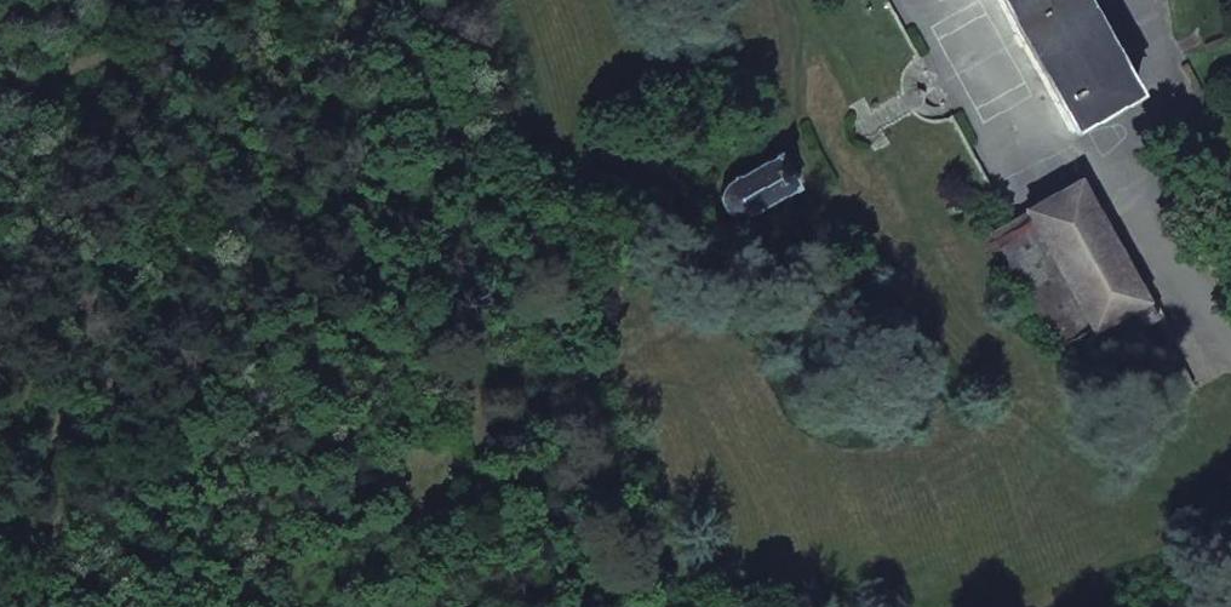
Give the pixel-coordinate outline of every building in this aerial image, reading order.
[(1070,128),(1134,94),(1117,64),(1111,66),(1075,0),(998,0),(1070,128)] [(746,212),(794,183),(776,152),(733,177),(728,180),(722,184),(720,190),(718,196),(721,202),(724,207),(728,211),(734,212),(740,213),(746,212)] [(1027,208),(1092,328),(1127,309),(1173,392),(1190,383),(1165,339),(1171,336),(1151,296),(1145,299),(1078,181),(1027,208)] [(1027,208),(1007,220),(991,229),(1057,347),(1066,342),(1092,328),(1027,208)]
